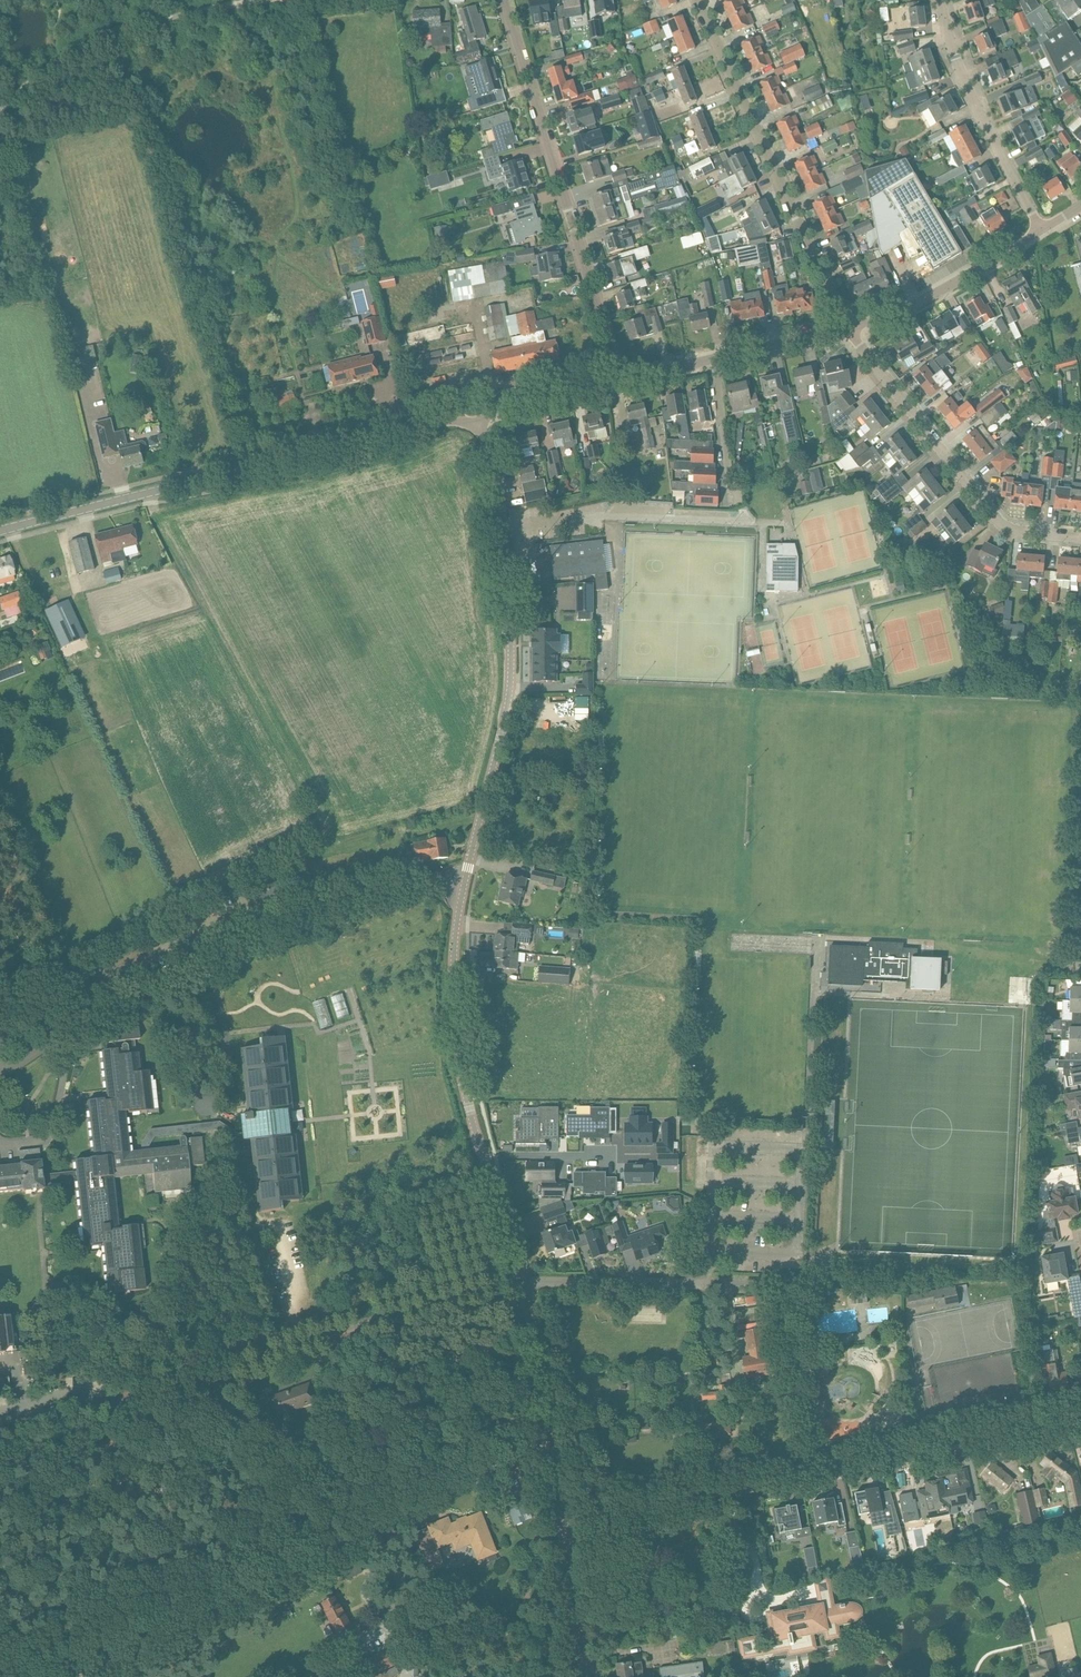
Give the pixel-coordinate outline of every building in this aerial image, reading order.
[(530,3),(532,17),(533,17),(534,26),(549,24),(552,38),(560,36),(556,14),(550,14),(548,0),(539,0),(539,1),(530,3)] [(556,7),(558,20),(566,19),(582,16),(581,6),(580,0),(563,0),(564,6),(556,7)] [(595,16),(614,13),(614,11),(612,1),(612,0),(592,0),(595,16)] [(662,10),(666,8),(677,4),(675,0),(659,0),(662,10)] [(723,5),(729,19),(743,12),(742,8),(746,7),(743,0),(733,0),(723,5)] [(964,8),(969,24),(979,21),(984,19),(981,9),(989,6),(995,5),(993,0),(978,0),(979,3),(964,8)] [(1025,16),(1051,0),(1018,0),(1025,16)] [(1025,16),(1040,47),(1046,59),(1050,67),(1055,78),(1061,74),(1071,67),(1080,61),(1080,46),(1077,40),(1073,33),(1069,28),(1066,22),(1080,13),(1080,0),(1051,0),(1025,16)] [(793,3),(781,8),(784,16),(796,11),(793,3)] [(918,3),(909,4),(910,10),(909,10),(911,28),(915,28),(926,26),(924,8),(919,9),(918,3)] [(466,31),(460,33),(465,51),(478,48),(475,40),(485,37),(484,36),(486,36),(483,26),(481,27),(478,16),(475,7),(460,12),(464,22),(466,31)] [(872,8),(868,13),(873,17),(877,11),(872,8)] [(439,10),(413,12),(414,23),(415,29),(416,29),(416,32),(416,36),(420,36),(423,36),(423,35),(431,34),(432,47),(433,47),(434,54),(446,53),(446,46),(452,46),(452,45),(451,36),(451,25),(440,26),(439,10)] [(743,12),(729,19),(735,33),(746,28),(754,24),(749,14),(745,16),(743,12)] [(1022,12),(1014,15),(1018,27),(1027,23),(1025,18),(1022,12)] [(671,21),(668,22),(674,39),(676,38),(688,33),(682,17),(671,21)] [(566,19),(558,20),(560,32),(568,31),(566,19)] [(989,34),(974,40),(981,55),(991,51),(995,49),(991,40),(1000,36),(1007,33),(1001,19),(996,22),(986,26),(989,34)] [(599,20),(589,21),(592,39),(602,38),(599,20)] [(656,20),(642,25),(647,37),(661,31),(656,20)] [(777,22),(763,28),(767,35),(768,38),(779,33),(777,30),(780,29),(777,22)] [(912,31),(893,33),(894,39),(894,41),(913,38),(912,31)] [(676,38),(674,39),(676,44),(680,55),(684,53),(695,49),(688,33),(676,38)] [(751,40),(741,45),(747,59),(761,53),(760,48),(764,47),(759,36),(751,40)] [(1035,40),(1027,44),(1031,54),(1039,50),(1035,40)] [(652,47),(651,47),(652,51),(656,50),(656,51),(670,45),(668,41),(652,47)] [(898,47),(897,47),(900,55),(916,50),(913,42),(908,43),(898,47)] [(800,45),(779,54),(784,65),(805,56),(800,45)] [(456,54),(453,55),(454,56),(456,64),(463,62),(471,60),(481,57),(478,48),(465,51),(456,54)] [(592,50),(565,58),(567,65),(590,58),(589,55),(593,54),(592,50)] [(914,55),(908,57),(911,65),(913,73),(919,71),(934,65),(929,50),(918,53),(914,55)] [(1002,64),(987,70),(993,85),(1003,81),(1008,80),(1004,70),(1013,67),(1019,64),(1013,50),(1009,51),(998,56),(1002,64)] [(761,53),(747,59),(754,73),(764,68),(772,65),(767,54),(763,56),(761,53)] [(473,65),(465,67),(468,78),(471,77),(474,76),(480,95),(483,95),(490,93),(501,90),(491,59),(481,62),(473,65)] [(1071,67),(1078,77),(1080,75),(1080,61),(1071,67)] [(795,63),(782,68),(785,76),(798,70),(795,63)] [(919,71),(913,73),(918,88),(925,86),(929,84),(940,80),(934,65),(919,71)] [(559,68),(548,72),(553,87),(566,84),(563,76),(570,74),(568,67),(561,69),(561,68),(559,68)] [(675,80),(670,82),(673,91),(676,90),(690,84),(684,67),(673,71),(672,72),(675,80)] [(662,70),(639,79),(642,86),(664,77),(662,70)] [(627,87),(619,89),(620,93),(639,88),(635,74),(633,75),(632,72),(626,74),(628,77),(625,78),(625,79),(627,87)] [(1040,74),(1025,80),(1027,88),(1043,81),(1041,76),(1040,74)] [(1061,74),(1056,78),(1063,93),(1071,89),(1061,74)] [(769,80),(759,85),(765,99),(779,92),(778,88),(782,86),(777,76),(769,80)] [(566,84),(553,87),(558,104),(569,100),(570,100),(572,108),(601,99),(598,90),(577,96),(575,89),(572,81),(566,84)] [(676,90),(673,91),(674,91),(676,97),(677,100),(682,98),(685,106),(687,105),(697,101),(690,84),(676,90)] [(820,85),(803,93),(807,102),(824,94),(820,85)] [(851,87),(830,91),(832,99),(852,95),(851,87)] [(641,88),(633,91),(635,99),(643,97),(641,88)] [(662,89),(653,92),(655,98),(664,94),(662,89)] [(1009,95),(999,99),(1006,116),(1016,112),(1019,111),(1029,107),(1031,105),(1025,89),(1022,90),(1012,94),(1009,95)] [(1071,90),(1062,96),(1066,101),(1075,95),(1071,90)] [(911,97),(903,100),(905,106),(906,110),(915,107),(914,104),(929,99),(926,91),(911,97)] [(779,92),(765,99),(772,113),(782,108),(790,105),(785,94),(781,96),(779,92)] [(664,94),(655,98),(657,104),(667,101),(664,94)] [(488,98),(478,101),(479,106),(481,109),(494,105),(491,95),(487,96),(488,98)] [(618,95),(600,101),(603,111),(621,105),(618,95)] [(867,95),(859,97),(863,107),(870,105),(867,95)] [(828,96),(807,106),(812,116),(833,106),(828,96)] [(928,100),(915,108),(918,114),(919,115),(922,113),(929,110),(936,124),(947,117),(957,112),(949,97),(940,101),(939,102),(934,105),(932,106),(928,100)] [(660,109),(653,112),(657,123),(678,115),(673,104),(660,109)] [(1014,131),(1012,132),(1020,148),(1025,145),(1030,143),(1034,141),(1041,138),(1033,123),(1038,120),(1037,117),(1041,115),(1038,108),(1031,112),(1021,117),(1026,125),(1014,131)] [(580,112),(567,116),(572,132),(584,128),(585,131),(585,132),(597,128),(597,127),(596,128),(595,125),(591,110),(580,113),(580,112)] [(637,116),(636,116),(640,127),(642,135),(644,141),(658,137),(650,111),(649,112),(637,116)] [(497,116),(481,121),(484,131),(492,129),(496,141),(490,143),(491,148),(482,151),(484,160),(498,155),(498,156),(516,150),(514,145),(517,144),(517,142),(519,142),(517,136),(515,137),(507,113),(497,116)] [(691,118),(690,119),(690,120),(696,136),(709,131),(702,114),(691,118)] [(787,120),(777,124),(783,138),(798,132),(796,128),(800,126),(795,116),(787,120)] [(798,132),(783,138),(790,152),(800,148),(807,144),(808,144),(807,143),(806,140),(809,139),(810,141),(823,134),(818,123),(804,129),(806,133),(803,134),(800,136),(798,132)] [(1072,133),(1077,138),(1080,143),(1080,125),(1072,133)] [(955,131),(948,135),(956,150),(973,141),(965,126),(955,131)] [(944,129),(928,138),(932,145),(948,137),(944,129)] [(709,131),(696,136),(703,153),(705,152),(716,148),(709,131)] [(1065,131),(1058,137),(1065,148),(1073,142),(1065,131)] [(587,135),(574,139),(579,155),(592,151),(605,147),(600,132),(587,136),(587,135)] [(671,138),(673,145),(683,141),(680,135),(671,138)] [(661,137),(637,144),(639,150),(658,144),(660,148),(664,147),(661,137)] [(683,141),(673,145),(675,150),(685,146),(683,141)] [(822,145),(826,153),(834,150),(831,141),(822,145)] [(973,141),(956,150),(965,166),(971,162),(981,157),(973,141)] [(906,147),(899,150),(904,160),(911,157),(906,147)] [(1029,153),(1024,156),(1028,162),(1029,162),(1036,158),(1039,163),(1047,159),(1046,157),(1039,147),(1037,148),(1029,153)] [(1057,161),(1061,167),(1065,173),(1072,182),(1080,175),(1079,173),(1080,171),(1080,165),(1077,160),(1075,157),(1074,157),(1070,152),(1057,161)] [(858,153),(852,156),(856,165),(862,161),(858,153)] [(726,172),(717,176),(720,182),(726,180),(730,178),(735,175),(749,168),(752,167),(747,158),(745,159),(743,154),(742,154),(732,158),(728,160),(722,163),(725,169),(726,172)] [(498,155),(484,160),(491,181),(506,176),(511,192),(519,189),(530,186),(522,160),(511,164),(502,167),(498,155)] [(805,160),(795,164),(801,178),(816,172),(814,168),(818,166),(814,158),(813,156),(805,160)] [(594,163),(583,167),(588,183),(598,180),(602,178),(612,175),(614,183),(627,179),(624,169),(612,173),(609,164),(608,165),(606,157),(604,157),(593,160),(594,163)] [(710,158),(689,168),(694,179),(715,169),(710,158)] [(906,160),(865,172),(868,190),(870,201),(875,229),(878,248),(882,255),(902,244),(909,260),(922,254),(933,271),(961,254),(962,254),(956,244),(949,233),(958,227),(952,218),(951,219),(949,217),(945,220),(943,221),(913,172),(909,165),(906,160)] [(660,169),(645,174),(648,183),(654,181),(655,183),(658,192),(667,189),(667,190),(673,188),(681,185),(680,184),(679,180),(677,174),(674,165),(660,169)] [(861,165),(844,173),(848,182),(863,175),(863,174),(865,174),(861,165)] [(962,165),(936,179),(939,186),(955,178),(966,172),(962,165)] [(731,192),(725,195),(728,200),(744,192),(743,189),(746,187),(757,183),(754,178),(756,177),(752,167),(749,168),(735,175),(730,178),(726,180),(731,192)] [(968,176),(964,179),(965,180),(968,187),(971,185),(976,193),(985,188),(995,183),(986,167),(977,172),(968,176)] [(428,178),(424,179),(426,187),(430,186),(431,190),(450,184),(447,171),(439,174),(430,176),(428,177),(428,178)] [(816,172),(801,178),(808,192),(818,188),(826,184),(821,174),(818,176),(816,172)] [(860,177),(841,185),(845,193),(863,185),(860,177)] [(1052,182),(1042,187),(1050,201),(1065,192),(1057,179),(1052,182)] [(629,185),(628,185),(628,187),(632,200),(658,192),(655,183),(646,186),(644,180),(629,185)] [(681,185),(673,188),(677,199),(686,196),(685,194),(681,184),(680,184),(681,185)] [(609,192),(590,198),(594,212),(624,203),(630,201),(626,187),(625,185),(619,188),(611,190),(608,191),(609,192)] [(654,207),(643,210),(645,220),(654,218),(658,216),(658,217),(689,207),(686,196),(677,199),(654,206),(654,207)] [(823,200),(813,204),(819,218),(834,212),(832,208),(836,206),(832,196),(823,200)] [(973,196),(946,210),(948,214),(949,217),(951,219),(952,218),(951,217),(960,212),(961,213),(977,204),(977,203),(973,196)] [(509,202),(491,207),(494,217),(512,212),(515,211),(525,208),(525,207),(522,198),(509,202)] [(755,205),(750,207),(758,222),(772,215),(765,200),(755,205)] [(624,203),(594,212),(599,227),(618,221),(618,222),(629,219),(635,217),(630,201),(624,203)] [(867,201),(859,204),(862,211),(870,208),(867,201)] [(717,202),(697,211),(700,218),(720,208),(717,202)] [(741,202),(730,208),(733,214),(744,208),(741,202)] [(977,204),(961,213),(966,224),(967,225),(976,220),(971,210),(976,207),(978,212),(981,210),(977,204)] [(518,221),(510,223),(510,224),(516,243),(516,244),(526,242),(525,238),(533,235),(544,232),(541,222),(539,223),(533,205),(525,207),(525,208),(515,211),(518,221)] [(987,212),(979,217),(985,227),(991,236),(999,232),(1007,227),(1001,217),(1003,216),(997,207),(987,212)] [(834,212),(819,218),(826,232),(836,228),(844,224),(839,214),(836,215),(834,212)] [(743,229),(738,230),(740,238),(753,231),(755,236),(749,239),(750,246),(767,243),(765,236),(766,236),(769,234),(779,229),(772,215),(758,222),(752,224),(743,229)] [(706,217),(699,221),(708,239),(716,237),(706,217)] [(645,220),(639,222),(642,230),(656,225),(654,218),(645,220)] [(749,218),(740,223),(743,229),(752,224),(749,218)] [(869,220),(852,228),(854,232),(856,237),(866,232),(869,251),(872,251),(878,248),(875,229),(873,230),(873,229),(869,220)] [(615,236),(604,239),(609,254),(625,249),(622,241),(630,239),(629,235),(642,231),(642,230),(639,222),(618,229),(620,234),(615,236)] [(447,226),(434,228),(436,243),(449,241),(447,226)] [(700,232),(680,239),(683,250),(704,243),(700,232)] [(841,238),(830,243),(838,259),(848,255),(850,254),(846,244),(854,240),(852,234),(841,238)] [(708,239),(707,239),(712,253),(721,252),(717,237),(716,237),(708,239)] [(789,241),(778,243),(782,260),(793,258),(789,241)] [(620,261),(607,265),(613,282),(625,278),(625,277),(637,273),(633,261),(650,256),(647,246),(618,255),(620,261)] [(756,246),(735,250),(737,258),(749,256),(751,265),(760,263),(756,246)] [(534,250),(517,253),(519,263),(536,260),(534,250)] [(547,255),(538,257),(542,282),(551,280),(562,278),(558,253),(547,255)] [(856,257),(840,265),(844,272),(860,265),(858,263),(856,257)] [(875,280),(867,283),(873,296),(890,288),(885,278),(884,276),(891,273),(885,258),(877,262),(868,266),(875,280)] [(770,261),(761,263),(763,272),(766,288),(766,290),(772,289),(775,288),(771,270),(770,261)] [(511,293),(507,270),(486,273),(485,265),(449,271),(451,283),(436,285),(437,293),(431,294),(433,305),(511,293)] [(382,276),(383,288),(399,287),(397,274),(382,276)] [(1020,274),(1003,284),(1011,298),(1011,297),(1017,308),(1023,304),(1031,316),(1043,309),(1035,296),(1033,297),(1026,284),(1020,274)] [(854,279),(848,281),(852,290),(857,303),(873,296),(867,283),(864,275),(854,279)] [(645,279),(631,284),(633,291),(647,286),(645,279)] [(727,281),(719,282),(723,301),(731,300),(727,281)] [(708,282),(700,284),(705,308),(713,306),(708,282)] [(788,286),(773,289),(775,301),(778,314),(783,313),(784,316),(792,314),(792,311),(793,311),(789,295),(788,286)] [(627,291),(617,295),(622,311),(632,308),(635,307),(632,299),(640,297),(647,295),(644,288),(637,290),(630,292),(629,291),(627,291)] [(793,294),(789,295),(793,311),(802,309),(803,312),(815,309),(812,293),(805,294),(804,288),(793,290),(792,290),(793,294)] [(759,291),(744,294),(746,304),(749,320),(765,316),(762,306),(760,297),(759,291)] [(979,298),(966,305),(972,315),(974,319),(971,321),(976,328),(985,323),(994,318),(992,314),(986,304),(984,306),(979,298)] [(687,299),(677,302),(681,320),(690,318),(692,332),(710,328),(707,314),(698,315),(696,304),(689,306),(687,299)] [(740,301),(730,303),(732,312),(734,323),(749,320),(746,304),(741,305),(740,301)] [(373,318),(362,322),(368,346),(385,341),(376,303),(370,305),(373,318)] [(500,305),(485,308),(489,328),(488,329),(490,341),(492,341),(507,338),(504,325),(503,320),(500,305)] [(1010,306),(1003,309),(1010,324),(1014,322),(1017,321),(1010,306)] [(640,320),(626,324),(631,341),(646,336),(643,328),(652,325),(655,334),(663,331),(659,321),(655,308),(649,310),(638,313),(640,320)] [(936,320),(929,324),(933,330),(931,332),(935,338),(937,337),(938,339),(951,331),(955,339),(964,332),(964,331),(972,327),(964,315),(964,314),(964,315),(957,319),(955,316),(953,317),(950,312),(943,316),(943,315),(936,319),(936,320)] [(513,347),(492,352),(494,363),(496,374),(560,360),(556,341),(546,343),(543,331),(554,329),(552,319),(536,322),(534,313),(523,315),(519,316),(523,336),(511,338),(513,347)] [(1002,319),(995,323),(997,327),(1004,323),(1002,319)] [(900,340),(893,344),(894,347),(898,355),(897,355),(896,357),(898,360),(900,361),(902,360),(902,361),(912,356),(916,363),(936,352),(930,342),(917,349),(913,343),(916,341),(912,333),(904,338),(906,340),(902,342),(900,340)] [(951,343),(935,354),(938,358),(954,347),(951,343)] [(981,344),(972,350),(982,364),(991,357),(981,344)] [(93,345),(76,349),(79,361),(96,357),(93,345)] [(1000,353),(992,357),(999,368),(1003,375),(1013,368),(1011,365),(1007,363),(1000,353)] [(133,355),(131,372),(141,373),(143,356),(133,355)] [(328,366),(323,367),(327,382),(332,381),(334,387),(378,375),(376,364),(373,356),(361,359),(361,357),(328,365),(328,366)] [(1076,356),(1053,361),(1056,370),(1078,364),(1076,356)] [(921,369),(913,376),(921,387),(934,377),(941,371),(933,360),(930,363),(921,369)] [(825,370),(819,371),(821,377),(823,385),(828,383),(828,385),(837,383),(838,390),(841,389),(852,386),(849,371),(843,373),(841,361),(824,365),(825,370)] [(1027,367),(1016,371),(1026,384),(1033,378),(1027,367)] [(811,368),(793,372),(796,383),(799,397),(807,395),(805,388),(814,386),(811,368)] [(461,382),(477,381),(476,370),(460,371),(461,382)] [(934,377),(921,387),(930,398),(941,389),(944,392),(953,386),(941,371),(934,377)] [(779,375),(761,380),(765,399),(777,396),(778,402),(789,444),(800,441),(793,411),(794,410),(791,397),(788,386),(782,387),(779,375)] [(1034,381),(1029,383),(1037,399),(1041,397),(1034,381)] [(746,383),(727,387),(729,398),(733,413),(734,419),(745,417),(743,410),(754,408),(753,413),(755,421),(757,427),(762,447),(768,446),(756,395),(749,396),(746,383)] [(292,390),(268,401),(271,408),(276,418),(299,407),(295,397),(292,390)] [(999,390),(975,408),(977,411),(982,417),(998,404),(1006,398),(999,390)] [(692,411),(685,412),(687,423),(700,420),(700,424),(711,422),(709,408),(707,408),(704,391),(689,394),(692,411)] [(824,391),(816,393),(820,409),(821,409),(821,410),(819,410),(820,413),(822,413),(824,426),(831,423),(828,407),(824,391)] [(835,402),(828,407),(831,423),(844,413),(856,403),(847,392),(835,402)] [(946,401),(938,408),(946,419),(959,409),(955,403),(963,397),(959,392),(955,395),(946,401)] [(668,408),(662,409),(664,420),(664,422),(671,421),(671,418),(676,417),(680,439),(690,440),(689,435),(687,423),(685,412),(682,395),(667,398),(668,408)] [(857,411),(850,417),(851,419),(854,422),(860,417),(866,424),(882,411),(877,405),(875,406),(870,400),(861,407),(857,411)] [(1037,400),(1030,406),(1033,411),(1041,405),(1037,400)] [(1001,402),(980,418),(988,428),(1008,412),(1001,402)] [(644,404),(626,408),(629,419),(629,421),(630,427),(640,425),(646,450),(656,448),(650,428),(658,426),(655,418),(648,419),(647,415),(644,404)] [(959,409),(946,419),(955,430),(972,417),(967,411),(963,414),(959,409)] [(871,430),(864,435),(869,441),(881,432),(889,425),(885,419),(887,417),(882,411),(866,424),(871,430)] [(1035,412),(1029,417),(1035,425),(1042,420),(1035,412)] [(844,413),(831,423),(834,432),(849,419),(844,413)] [(600,415),(583,419),(585,429),(586,433),(588,432),(590,440),(597,439),(595,431),(603,429),(603,425),(600,415)] [(111,420),(96,423),(99,438),(102,449),(116,446),(117,450),(118,450),(121,452),(121,455),(124,467),(135,465),(136,467),(142,466),(143,463),(141,453),(145,452),(147,449),(145,444),(142,442),(127,446),(124,431),(114,434),(111,420)] [(1057,420),(1056,429),(1062,430),(1062,428),(1065,428),(1066,422),(1063,421),(1063,420),(1057,420)] [(569,423),(551,427),(554,437),(554,441),(563,439),(565,445),(566,448),(574,446),(577,446),(576,435),(572,436),(571,433),(569,423)] [(736,424),(733,455),(741,455),(743,425),(736,424)] [(972,434),(963,440),(971,451),(990,436),(982,425),(972,434)] [(535,432),(517,436),(520,450),(531,448),(532,448),(534,456),(540,455),(538,443),(535,432)] [(1012,432),(1000,442),(1005,448),(1017,438),(1012,432)] [(166,433),(159,435),(161,442),(167,440),(166,433)] [(877,452),(876,452),(882,459),(886,465),(907,448),(898,435),(889,442),(877,452)] [(628,436),(622,437),(625,453),(638,451),(636,440),(629,442),(628,436)] [(990,436),(971,451),(980,462),(988,455),(999,447),(995,441),(990,436)] [(667,441),(667,448),(672,448),(672,449),(676,450),(677,450),(689,450),(689,452),(691,454),(693,454),(692,462),(704,463),(713,464),(714,450),(702,450),(702,441),(697,441),(697,440),(690,440),(680,439),(680,440),(677,440),(676,440),(673,440),(672,441),(667,441)] [(826,440),(822,445),(823,449),(827,451),(831,451),(834,447),(833,442),(830,440),(826,440)] [(863,442),(849,454),(854,461),(869,449),(863,442)] [(597,445),(588,447),(591,461),(601,458),(597,445)] [(907,448),(886,465),(890,470),(894,475),(895,477),(901,472),(908,467),(917,460),(907,448)] [(869,449),(854,461),(859,467),(860,468),(875,457),(869,450),(869,449)] [(1006,450),(991,462),(1000,474),(1016,462),(1006,450)] [(557,451),(547,453),(550,469),(548,470),(551,479),(562,476),(557,451)] [(1051,477),(1050,489),(1056,490),(1056,489),(1057,489),(1058,481),(1061,481),(1061,478),(1063,478),(1064,465),(1063,465),(1065,452),(1055,451),(1052,477),(1051,477)] [(845,457),(839,462),(843,468),(846,471),(859,467),(854,461),(849,454),(845,457)] [(590,458),(581,459),(583,470),(591,469),(590,458)] [(1043,458),(1041,475),(1050,476),(1052,459),(1043,458)] [(676,462),(669,462),(670,469),(676,470),(676,471),(688,471),(688,473),(690,475),(692,475),(691,483),(707,484),(716,485),(716,471),(704,471),(704,463),(692,462),(676,461),(676,462)] [(530,466),(519,469),(522,482),(536,479),(533,466),(530,466)] [(818,470),(809,472),(814,491),(823,489),(818,470)] [(909,483),(903,488),(905,490),(908,494),(913,500),(935,483),(925,471),(917,478),(909,483)] [(891,477),(876,489),(877,491),(882,497),(897,485),(891,477)] [(1004,478),(1002,497),(1011,498),(1013,484),(1014,479),(1004,478)] [(537,482),(522,485),(526,502),(537,500),(548,497),(544,480),(537,482)] [(672,482),(672,491),(675,492),(676,492),(693,492),(693,494),(694,496),(696,496),(696,505),(718,506),(719,492),(706,492),(707,484),(691,483),(676,482),(675,482),(672,482)] [(1069,510),(1080,512),(1080,483),(1073,482),(1071,490),(1069,510)] [(935,483),(913,500),(918,507),(922,512),(936,502),(945,495),(935,483)] [(1011,498),(1010,504),(1026,505),(1028,485),(1013,484),(1011,498)] [(897,485),(882,497),(885,501),(887,504),(902,492),(897,485)] [(1028,485),(1026,505),(1041,507),(1042,503),(1042,496),(1043,487),(1040,487),(1032,486),(1028,485)] [(1055,498),(1054,509),(1069,510),(1071,490),(1057,489),(1056,489),(1056,490),(1055,498)] [(943,513),(931,523),(935,529),(942,524),(946,530),(961,518),(952,506),(943,513)] [(906,522),(903,524),(909,532),(922,521),(918,516),(917,514),(914,515),(906,522)] [(951,536),(945,541),(948,545),(950,547),(955,544),(962,538),(971,531),(961,518),(946,530),(951,536)] [(909,532),(907,533),(911,539),(915,536),(916,537),(919,534),(928,528),(922,521),(909,532)] [(133,526),(95,536),(98,546),(102,563),(112,560),(113,564),(127,560),(123,548),(138,544),(136,537),(133,526)] [(86,538),(69,542),(72,553),(77,574),(94,569),(89,549),(86,538)] [(603,541),(550,547),(552,563),(554,580),(572,578),(572,582),(595,580),(594,575),(595,575),(597,591),(608,590),(607,580),(606,572),(603,545),(603,542),(603,541)] [(767,573),(766,591),(780,592),(780,582),(792,582),(793,563),(793,557),(786,557),(784,557),(784,545),(783,545),(782,545),(781,545),(768,544),(767,544),(767,560),(767,573)] [(969,561),(967,565),(982,572),(985,565),(994,569),(997,562),(1002,552),(986,545),(986,544),(985,544),(980,554),(973,551),(969,561)] [(944,549),(932,559),(937,565),(937,566),(950,556),(944,549)] [(1016,570),(1016,576),(1022,576),(1029,577),(1029,571),(1031,556),(1018,555),(1017,566),(1016,570)] [(1029,577),(1036,578),(1042,579),(1043,579),(1044,571),(1045,557),(1031,556),(1030,571),(1029,571),(1029,577)] [(15,580),(13,575),(14,575),(9,557),(0,559),(0,584),(15,580)] [(1056,580),(1056,583),(1059,583),(1059,587),(1070,588),(1070,582),(1070,581),(1072,560),(1058,559),(1057,570),(1057,573),(1056,580)] [(1070,581),(1071,576),(1077,576),(1077,582),(1080,583),(1080,561),(1072,560),(1070,581)] [(932,563),(924,570),(927,574),(936,567),(932,563)] [(119,567),(103,571),(106,583),(122,579),(119,567)] [(527,576),(522,576),(523,583),(528,583),(528,585),(533,585),(531,572),(527,573),(527,576)] [(903,581),(895,583),(898,592),(906,590),(903,581)] [(1041,582),(1039,598),(1047,598),(1049,582),(1041,582)] [(1050,583),(1048,603),(1057,604),(1059,587),(1059,583),(1056,583),(1050,583)] [(593,585),(577,585),(577,613),(579,613),(591,612),(593,612),(593,585)] [(0,597),(0,605),(2,611),(4,610),(7,618),(21,613),(18,605),(22,604),(18,592),(0,597)] [(66,601),(44,612),(61,648),(83,637),(66,601)] [(1003,623),(1002,638),(1023,640),(1025,625),(1010,624),(1010,620),(1003,619),(1003,623)] [(532,640),(532,641),(533,641),(533,647),(532,647),(532,648),(533,648),(533,660),(557,660),(557,653),(560,653),(569,653),(569,635),(560,635),(557,635),(557,630),(533,630),(533,640),(532,640)] [(42,645),(36,647),(41,660),(47,658),(42,645)] [(557,660),(533,660),(533,682),(557,681),(557,660)] [(0,671),(0,681),(26,671),(22,662),(0,671)] [(583,685),(576,685),(576,695),(594,696),(593,673),(583,673),(583,685)] [(413,844),(405,846),(407,855),(415,853),(416,863),(448,858),(445,838),(434,840),(428,841),(428,842),(413,844)] [(533,871),(531,880),(554,885),(556,877),(533,871)] [(501,889),(498,901),(518,906),(520,897),(523,897),(527,879),(507,874),(503,889),(501,889)] [(496,934),(495,951),(516,952),(516,943),(530,944),(530,938),(531,938),(532,930),(532,924),(513,923),(513,924),(512,928),(510,928),(509,935),(503,935),(496,934)] [(830,946),(828,984),(862,986),(862,980),(881,981),(908,982),(908,989),(940,990),(941,960),(917,959),(918,949),(903,948),(903,944),(868,942),(868,948),(830,946)] [(495,951),(494,968),(505,969),(517,970),(519,953),(516,952),(495,951)] [(539,967),(538,982),(546,983),(569,984),(571,969),(547,967),(539,967)] [(1066,980),(1068,988),(1070,988),(1070,1000),(1080,1001),(1080,981),(1073,981),(1066,980)] [(55,985),(44,989),(50,1006),(57,1003),(56,1000),(59,999),(55,985)] [(333,996),(338,1015),(350,1012),(344,993),(333,996)] [(326,999),(315,1002),(321,1027),(332,1024),(326,999)] [(1062,1020),(1065,1020),(1072,1021),(1072,1013),(1080,1013),(1080,1001),(1070,1000),(1070,1001),(1063,1001),(1062,1020)] [(1045,1020),(1044,1030),(1045,1030),(1060,1030),(1060,1020),(1045,1020)] [(22,1189),(23,1191),(44,1189),(43,1183),(51,1183),(52,1189),(61,1188),(60,1181),(77,1180),(85,1247),(100,1245),(100,1243),(104,1242),(108,1277),(109,1277),(109,1281),(104,1281),(105,1293),(144,1289),(142,1274),(137,1274),(136,1270),(137,1270),(138,1270),(138,1269),(139,1269),(139,1268),(139,1267),(139,1266),(138,1265),(138,1264),(137,1264),(141,1264),(137,1225),(121,1227),(122,1229),(118,1229),(112,1177),(152,1173),(154,1191),(191,1187),(189,1166),(203,1165),(200,1137),(185,1139),(185,1138),(185,1137),(184,1137),(183,1137),(182,1137),(181,1137),(180,1137),(180,1138),(179,1138),(179,1139),(179,1140),(180,1148),(129,1154),(124,1113),(143,1111),(137,1053),(128,1054),(128,1048),(135,1048),(134,1040),(139,1039),(138,1022),(116,1024),(109,1025),(107,1025),(107,1026),(107,1029),(109,1043),(116,1042),(117,1049),(114,1050),(102,1051),(108,1101),(104,1101),(103,1099),(88,1101),(92,1159),(75,1160),(77,1172),(43,1176),(41,1160),(40,1160),(40,1158),(41,1158),(41,1152),(40,1149),(19,1151),(20,1158),(20,1161),(22,1160),(22,1162),(19,1163),(20,1164),(0,1166),(0,1192),(22,1189)] [(1069,1040),(1080,1041),(1080,1028),(1072,1028),(1069,1028),(1069,1040)] [(249,1114),(241,1115),(244,1141),(252,1140),(255,1139),(262,1203),(259,1203),(260,1212),(282,1209),(284,1209),(283,1202),(300,1200),(293,1135),(292,1135),(289,1110),(290,1110),(290,1109),(283,1046),(286,1046),(285,1037),(263,1039),(261,1040),(261,1047),(245,1049),(252,1114),(249,1114)] [(1064,1060),(1071,1061),(1071,1053),(1080,1053),(1080,1041),(1069,1040),(1069,1053),(1067,1053),(1065,1056),(1064,1060)] [(1058,1069),(1063,1069),(1063,1076),(1065,1076),(1067,1087),(1073,1086),(1080,1085),(1080,1068),(1079,1068),(1079,1061),(1071,1061),(1064,1060),(1063,1060),(1058,1060),(1058,1069)] [(1064,1095),(1067,1109),(1074,1108),(1078,1108),(1080,1119),(1080,1118),(1080,1120),(1080,1092),(1072,1093),(1064,1095)] [(658,1114),(672,1115),(673,1101),(659,1100),(658,1114)] [(520,1131),(516,1131),(516,1144),(539,1144),(546,1144),(546,1143),(545,1143),(539,1143),(539,1139),(545,1139),(559,1139),(559,1107),(539,1107),(539,1118),(520,1118),(520,1131)] [(567,1115),(567,1136),(579,1136),(599,1137),(599,1132),(602,1132),(602,1134),(603,1134),(610,1134),(610,1107),(590,1107),(590,1115),(577,1115),(567,1115)] [(631,1125),(625,1125),(625,1144),(652,1144),(652,1125),(646,1125),(646,1117),(631,1117),(631,1125)] [(1066,1130),(1067,1140),(1079,1138),(1080,1142),(1080,1147),(1080,1146),(1080,1127),(1066,1130)] [(663,1143),(658,1143),(658,1153),(672,1153),(672,1133),(663,1133),(663,1143)] [(678,1155),(659,1155),(659,1165),(678,1165),(678,1155)] [(527,1165),(528,1179),(527,1179),(527,1180),(541,1180),(543,1183),(543,1184),(543,1195),(539,1195),(539,1196),(565,1196),(565,1195),(564,1195),(564,1184),(565,1184),(565,1183),(557,1183),(554,1180),(555,1180),(555,1179),(554,1179),(554,1165),(555,1165),(555,1164),(527,1165)] [(652,1165),(626,1165),(626,1180),(626,1183),(637,1183),(652,1183),(652,1165)] [(574,1172),(574,1187),(583,1187),(583,1194),(596,1194),(596,1192),(605,1192),(605,1197),(617,1196),(617,1177),(606,1177),(606,1172),(574,1172)] [(1037,1231),(1036,1246),(1058,1242),(1056,1228),(1055,1228),(1053,1218),(1059,1217),(1059,1221),(1069,1219),(1069,1216),(1077,1214),(1075,1198),(1073,1188),(1068,1189),(1065,1189),(1065,1188),(1064,1186),(1061,1185),(1058,1184),(1055,1186),(1053,1188),(1053,1191),(1049,1192),(1051,1202),(1047,1203),(1048,1211),(1044,1212),(1043,1230),(1037,1231)] [(670,1197),(666,1198),(667,1206),(674,1212),(682,1211),(680,1196),(675,1197),(675,1196),(670,1196),(670,1197)] [(544,1209),(541,1210),(545,1220),(546,1219),(556,1216),(565,1213),(566,1213),(562,1202),(544,1209)] [(622,1222),(613,1225),(618,1241),(628,1238),(622,1222)] [(600,1229),(585,1234),(589,1245),(593,1258),(608,1253),(605,1245),(610,1243),(607,1236),(615,1233),(613,1225),(600,1229)] [(639,1233),(629,1236),(634,1249),(637,1260),(658,1253),(655,1243),(654,1241),(666,1237),(663,1225),(639,1233)] [(558,1228),(542,1234),(549,1253),(564,1248),(564,1247),(576,1243),(573,1235),(572,1231),(568,1233),(566,1226),(560,1228),(558,1229),(558,1228)] [(1041,1258),(1043,1269),(1046,1283),(1046,1284),(1067,1280),(1074,1319),(1078,1318),(1080,1317),(1080,1284),(1079,1274),(1067,1276),(1066,1272),(1070,1266),(1065,1263),(1063,1254),(1054,1255),(1048,1251),(1043,1257),(1041,1258)] [(866,1287),(850,1286),(850,1288),(851,1296),(852,1304),(868,1303),(867,1294),(867,1290),(866,1287)] [(955,1287),(933,1292),(935,1304),(936,1309),(959,1304),(955,1287)] [(933,1292),(907,1297),(909,1309),(932,1304),(935,1304),(933,1292)] [(734,1307),(748,1304),(746,1295),(732,1298),(734,1307)] [(646,1317),(640,1317),(640,1322),(662,1319),(660,1305),(651,1306),(651,1311),(645,1311),(646,1317)] [(13,1352),(9,1315),(0,1316),(0,1353),(13,1352)] [(404,1327),(391,1332),(395,1346),(409,1341),(404,1327)] [(750,1357),(743,1358),(745,1371),(746,1378),(772,1375),(771,1370),(768,1354),(761,1355),(760,1348),(757,1330),(746,1332),(749,1350),(750,1357)] [(1052,1350),(1034,1353),(1035,1369),(1036,1370),(1047,1368),(1049,1380),(1048,1381),(1051,1395),(1069,1391),(1067,1381),(1066,1373),(1059,1374),(1057,1362),(1054,1362),(1052,1350)] [(32,1363),(23,1364),(24,1375),(34,1374),(32,1363)] [(11,1388),(10,1377),(0,1378),(0,1389),(11,1388)] [(309,1384),(271,1398),(274,1408),(277,1415),(316,1401),(313,1394),(309,1384)] [(717,1392),(702,1393),(703,1400),(717,1399),(717,1392)] [(728,1424),(719,1424),(719,1434),(729,1434),(728,1424)] [(1041,1464),(1047,1468),(1042,1475),(1050,1480),(1053,1476),(1064,1484),(1070,1508),(1079,1506),(1079,1508),(1080,1508),(1080,1488),(1078,1474),(1068,1467),(1059,1459),(1050,1453),(1041,1464)] [(993,1463),(984,1473),(1005,1490),(1013,1480),(993,1463)] [(911,1493),(899,1496),(905,1523),(913,1521),(919,1520),(918,1515),(917,1509),(921,1508),(923,1519),(950,1514),(949,1508),(973,1503),(971,1495),(969,1484),(967,1474),(966,1469),(949,1473),(947,1477),(947,1479),(943,1480),(942,1477),(939,1478),(937,1481),(925,1483),(927,1490),(917,1492),(919,1499),(920,1503),(916,1504),(915,1500),(913,1501),(911,1493)] [(868,1491),(855,1494),(859,1515),(869,1513),(872,1527),(885,1525),(887,1536),(895,1534),(902,1533),(900,1525),(890,1491),(879,1493),(878,1488),(877,1488),(878,1490),(869,1492),(868,1491)] [(1043,1489),(1035,1491),(1038,1507),(1047,1505),(1043,1489)] [(1031,1490),(1017,1494),(1026,1530),(1031,1528),(1030,1524),(1039,1522),(1031,1490)] [(830,1499),(812,1502),(817,1526),(838,1522),(839,1527),(846,1525),(842,1503),(835,1504),(833,1498),(830,1499)] [(525,1499),(508,1506),(512,1515),(515,1525),(524,1521),(522,1515),(530,1512),(525,1499)] [(774,1509),(772,1509),(773,1514),(775,1525),(778,1524),(778,1526),(783,1525),(783,1528),(784,1533),(794,1531),(802,1529),(801,1525),(797,1505),(790,1507),(790,1506),(774,1509)] [(450,1523),(431,1530),(437,1547),(438,1547),(452,1541),(459,1539),(461,1546),(474,1541),(481,1558),(486,1556),(496,1552),(482,1515),(451,1527),(450,1523)] [(856,1531),(846,1533),(849,1549),(859,1546),(856,1531)] [(813,1547),(803,1549),(807,1569),(817,1567),(813,1547)] [(456,1568),(478,1559),(475,1551),(453,1560),(456,1568)] [(357,1563),(344,1569),(349,1578),(362,1572),(357,1563)] [(818,1581),(815,1581),(815,1584),(818,1597),(832,1594),(829,1579),(825,1579),(825,1577),(818,1579),(818,1581)] [(711,1588),(700,1588),(701,1597),(711,1597),(711,1588)] [(335,1597),(321,1603),(331,1625),(334,1624),(338,1634),(341,1632),(343,1637),(352,1633),(350,1628),(352,1626),(347,1616),(346,1617),(340,1604),(339,1605),(335,1597)] [(467,1599),(450,1599),(451,1609),(467,1609),(467,1599)] [(773,1639),(770,1639),(772,1648),(774,1647),(775,1650),(790,1647),(791,1651),(813,1646),(810,1630),(814,1629),(814,1630),(819,1629),(819,1628),(823,1627),(849,1621),(853,1620),(856,1618),(859,1616),(860,1613),(860,1611),(859,1609),(857,1607),(854,1605),(850,1605),(846,1605),(839,1606),(840,1607),(820,1611),(819,1610),(816,1610),(816,1609),(809,1610),(810,1612),(786,1616),(785,1615),(779,1616),(779,1618),(777,1618),(778,1625),(780,1635),(772,1636),(773,1639)] [(654,1618),(643,1620),(644,1628),(655,1626),(654,1618)] [(729,1640),(706,1644),(708,1657),(732,1654),(732,1652),(738,1651),(736,1639),(729,1640)] [(751,1641),(741,1642),(744,1656),(753,1654),(753,1652),(754,1651),(752,1643),(751,1643),(751,1641)] [(389,1649),(363,1660),(369,1676),(396,1665),(389,1649)] [(1035,1669),(1037,1676),(1046,1676),(1056,1675),(1051,1653),(1044,1655),(1044,1656),(1041,1656),(1044,1667),(1035,1669)] [(789,1660),(769,1661),(770,1676),(790,1676),(789,1660)] [(617,1665),(619,1676),(644,1676),(643,1670),(642,1662),(631,1663),(628,1663),(617,1665)] [(661,1668),(662,1676),(704,1676),(702,1662),(676,1666),(661,1668)]
